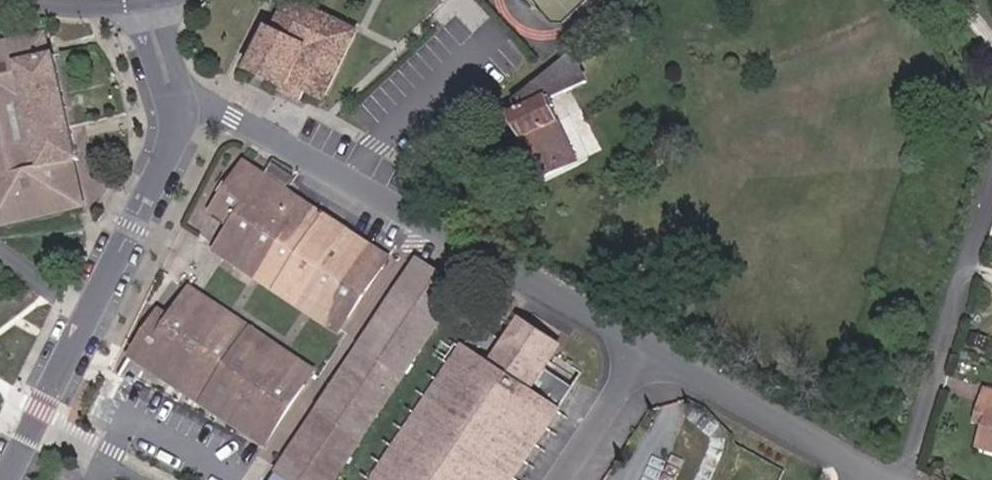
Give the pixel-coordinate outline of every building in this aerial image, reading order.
[(358,32),(292,0),(290,0),(275,32),(270,30),(250,70),(286,88),(289,82),(305,90),(325,100),(358,32)] [(55,55),(47,57),(42,38),(0,48),(0,224),(80,205),(71,162),(79,160),(55,55)] [(589,82),(574,51),(514,102),(518,113),(511,116),(524,138),(543,179),(577,162),(552,109),(556,107),(553,99),(589,82)] [(300,100),(305,90),(289,82),(286,88),(284,92),(300,100)] [(349,318),(385,263),(284,196),(273,189),(242,169),(214,213),(234,226),(226,237),(349,318)] [(289,189),(278,182),(273,189),(284,196),(289,189)] [(390,256),(289,189),(284,196),(385,263),(390,256)] [(349,318),(226,237),(217,251),(340,332),(349,318)] [(460,290),(419,263),(377,327),(388,334),(334,417),(322,409),(275,479),(334,479),(460,290)] [(314,372),(192,292),(184,305),(305,386),(314,372)] [(269,440),(305,386),(184,305),(173,321),(161,313),(133,356),(153,370),(156,366),(269,440)] [(517,339),(526,325),(520,321),(511,335),(517,339)] [(570,389),(543,371),(549,362),(543,358),(553,343),(526,325),(517,339),(511,335),(489,368),(462,349),(376,479),(510,479),(513,476),(570,389)] [(334,417),(388,334),(377,327),(322,409),(334,417)] [(549,362),(559,347),(553,343),(543,358),(549,362)] [(269,440),(156,366),(153,370),(151,374),(264,448),(269,440)] [(986,389),(982,404),(991,406),(985,426),(978,448),(991,452),(991,391),(986,389)] [(985,426),(991,406),(982,404),(976,423),(985,426)]
